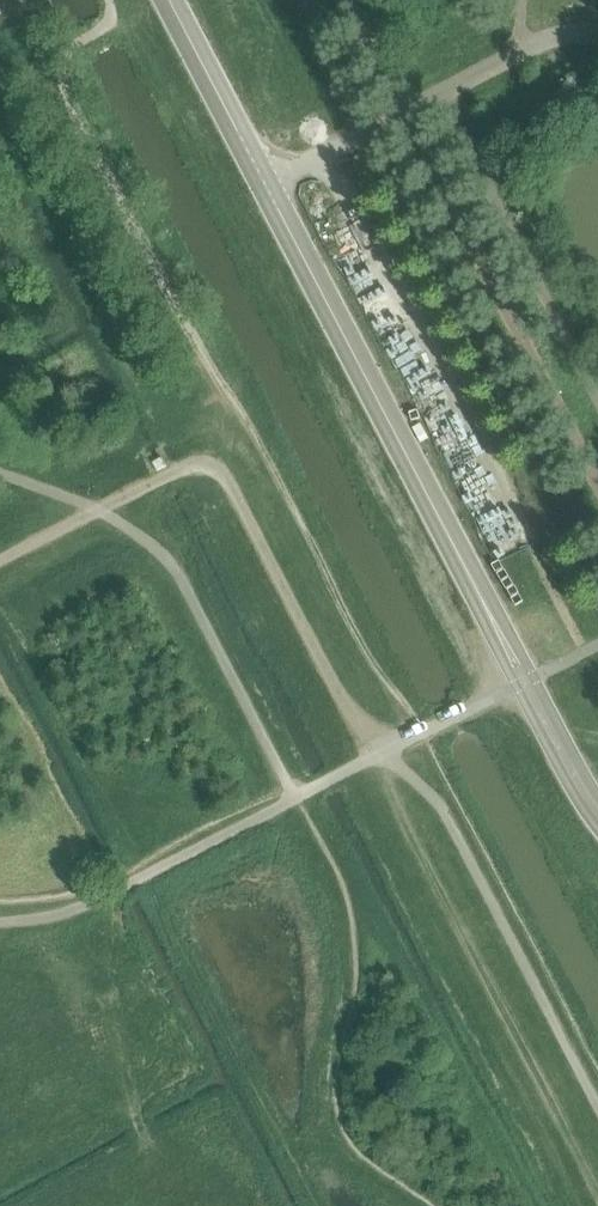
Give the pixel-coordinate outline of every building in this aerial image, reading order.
[(385,13),(374,19),(383,36),(394,31),(385,13)]
